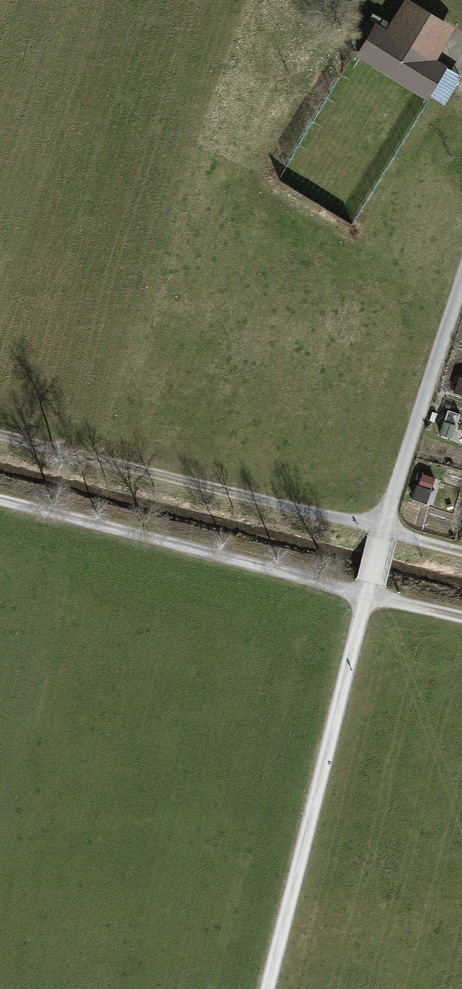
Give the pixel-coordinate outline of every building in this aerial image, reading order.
[(411,0),(402,0),(387,25),(377,19),(356,55),(428,99),(447,68),(435,61),(456,27),(411,0)]
